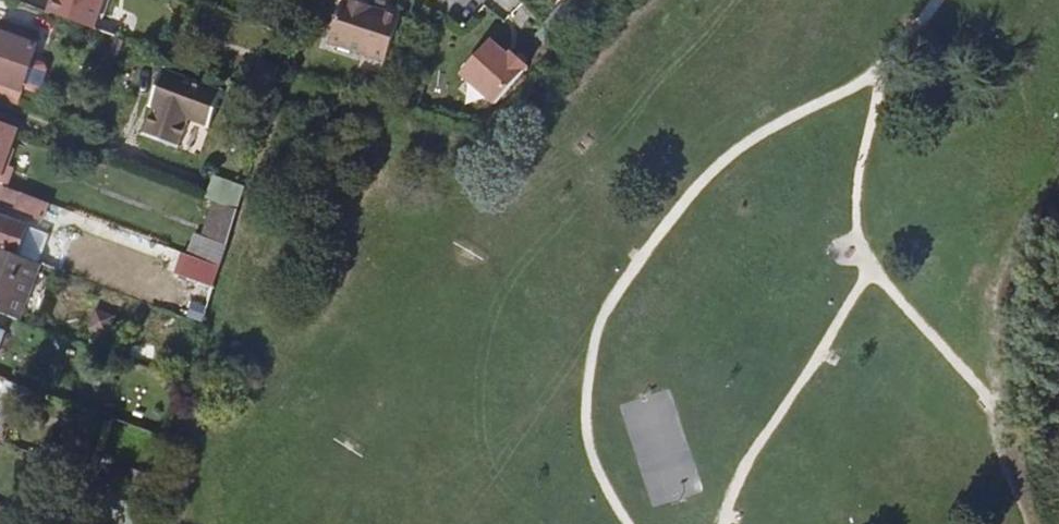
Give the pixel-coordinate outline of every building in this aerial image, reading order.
[(48,13),(113,36),(119,19),(97,11),(101,0),(52,0),(48,13)] [(403,13),(364,0),(344,0),(331,37),(388,57),(403,13)] [(16,106),(37,46),(0,33),(0,100),(16,106)] [(491,37),(462,69),(495,99),(527,63),(513,51),(509,54),(491,37)] [(37,57),(30,86),(44,90),(51,60),(37,57)] [(162,67),(152,95),(157,98),(147,124),(182,138),(192,110),(212,118),(222,91),(162,67)] [(16,128),(0,122),(0,170),(16,128)] [(212,298),(248,183),(220,174),(184,289),(212,298)] [(49,203),(0,185),(0,202),(43,217),(49,203)] [(17,255),(27,228),(0,218),(0,249),(17,255)] [(18,318),(38,262),(17,255),(0,249),(0,312),(18,318)]
